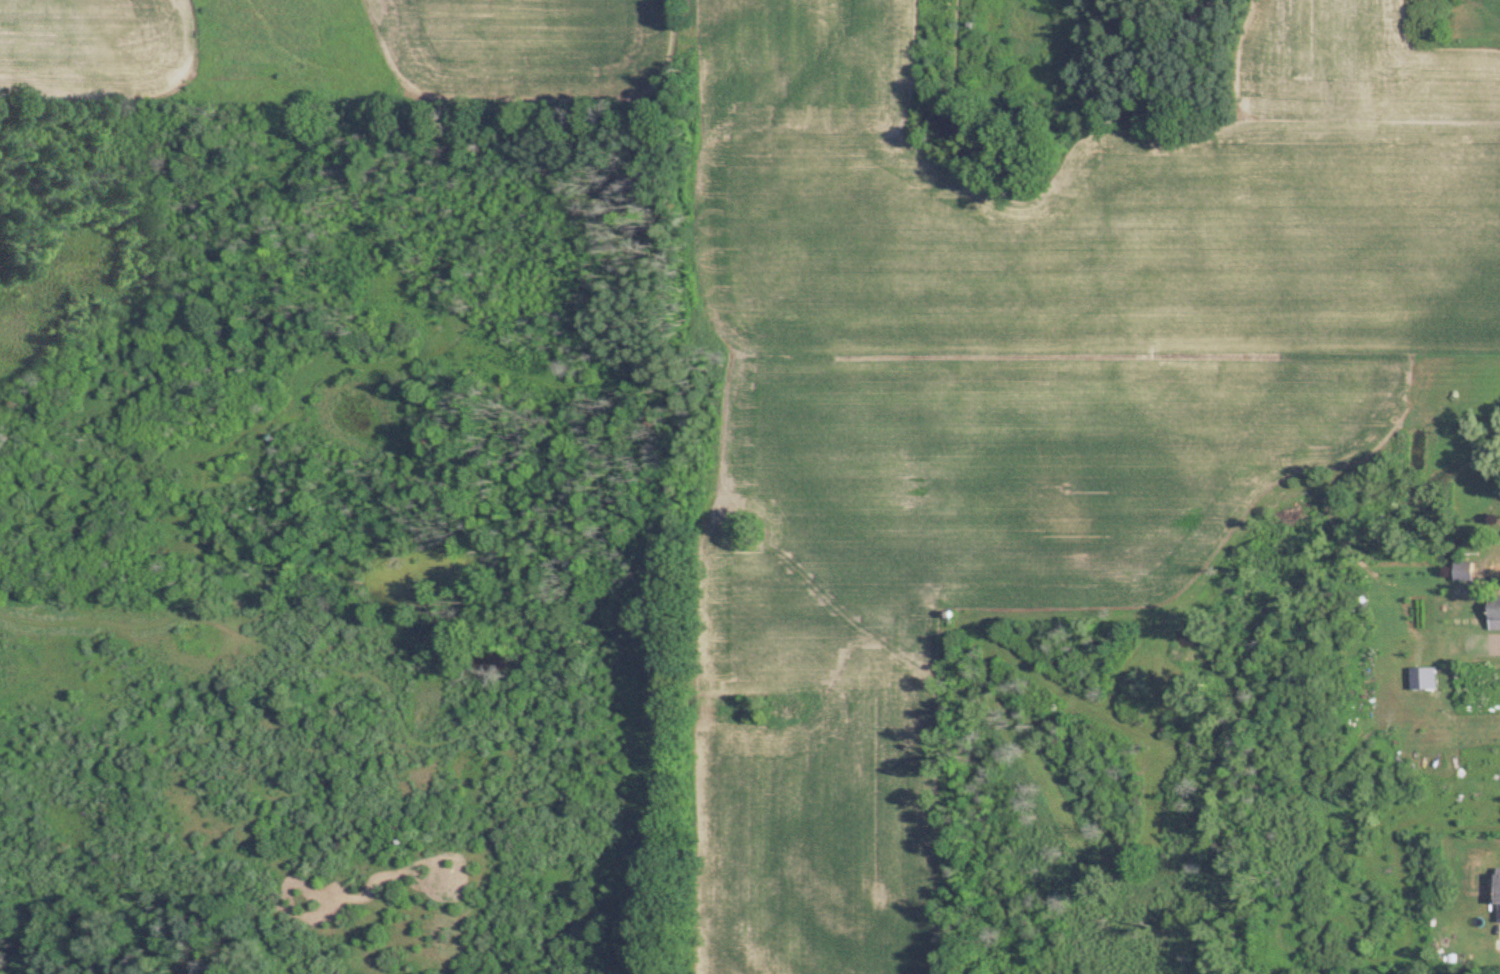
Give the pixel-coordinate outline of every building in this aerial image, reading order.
[(1489,869),(1489,906),(1493,906),(1493,924),(1499,924),(1499,869),(1489,869)]
